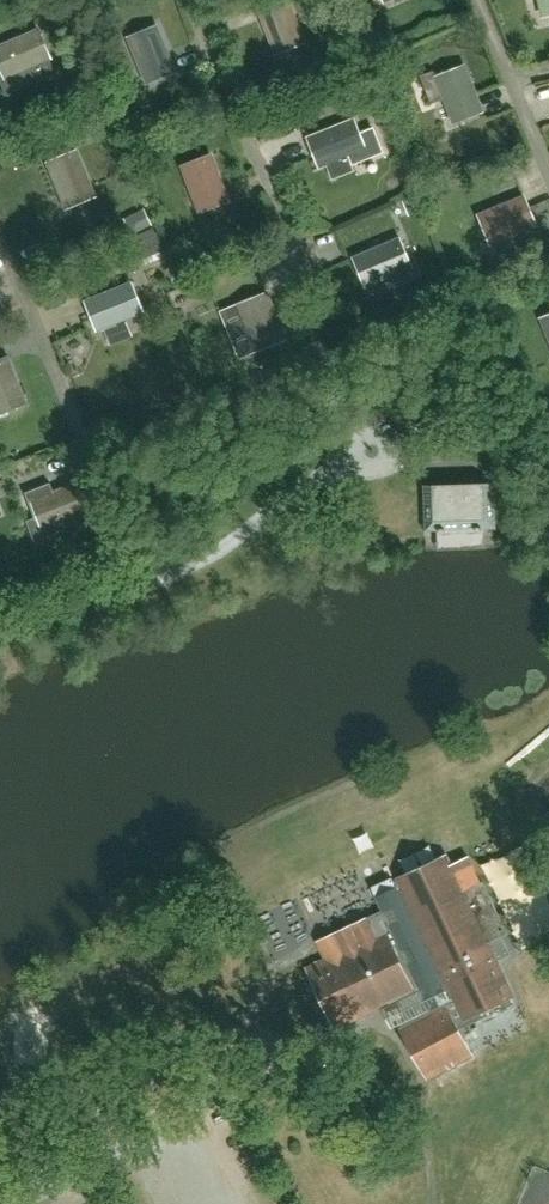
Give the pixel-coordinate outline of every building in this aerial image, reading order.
[(288,0),(281,0),(259,9),(273,48),(285,43),(287,49),(304,42),(288,0)] [(542,10),(548,8),(548,0),(539,0),(542,10)] [(175,71),(157,27),(129,39),(144,77),(155,73),(158,78),(175,71)] [(38,31),(0,47),(0,65),(1,67),(7,64),(11,75),(49,59),(38,31)] [(482,111),(465,67),(437,78),(452,117),(463,112),(465,118),(482,111)] [(434,71),(422,74),(429,100),(441,97),(434,71)] [(321,153),(326,165),(327,164),(333,179),(355,170),(349,155),(364,149),(353,121),(309,139),(316,156),(321,153)] [(94,196),(77,152),(49,164),(64,202),(75,197),(77,203),(94,196)] [(228,201),(211,156),(183,168),(198,207),(209,202),(211,208),(228,201)] [(535,225),(524,197),(480,216),(487,233),(492,230),(497,242),(535,225)] [(348,253),(398,235),(388,207),(338,224),(348,253)] [(410,268),(399,240),(355,258),(362,275),(367,273),(372,284),(410,268)] [(142,312),(131,284),(86,302),(93,319),(99,317),(103,328),(142,312)] [(285,338),(267,294),(239,306),(254,344),(266,340),(268,345),(285,338)] [(8,358),(0,361),(0,407),(6,404),(9,410),(26,403),(8,358)] [(36,520),(41,518),(46,516),(51,527),(75,518),(79,527),(103,517),(94,495),(84,499),(78,483),(54,493),(50,484),(25,494),(36,519),(36,520)] [(482,530),(484,530),(484,529),(496,529),(495,517),(496,517),(495,483),(459,484),(461,530),(476,530),(477,532),(482,532),(482,530)] [(426,531),(437,531),(440,531),(440,533),(445,533),(445,531),(461,530),(459,484),(424,485),(425,519),(426,531)] [(326,960),(306,969),(334,1029),(389,1003),(390,1006),(392,1010),(387,1013),(391,1022),(397,1020),(400,1027),(399,1028),(426,1079),(472,1055),(459,1030),(513,1004),(510,998),(512,997),(496,962),(511,955),(477,884),(462,891),(445,856),(397,879),(403,890),(399,892),(392,878),(371,888),(375,897),(382,911),(317,942),(318,945),(326,960)]
